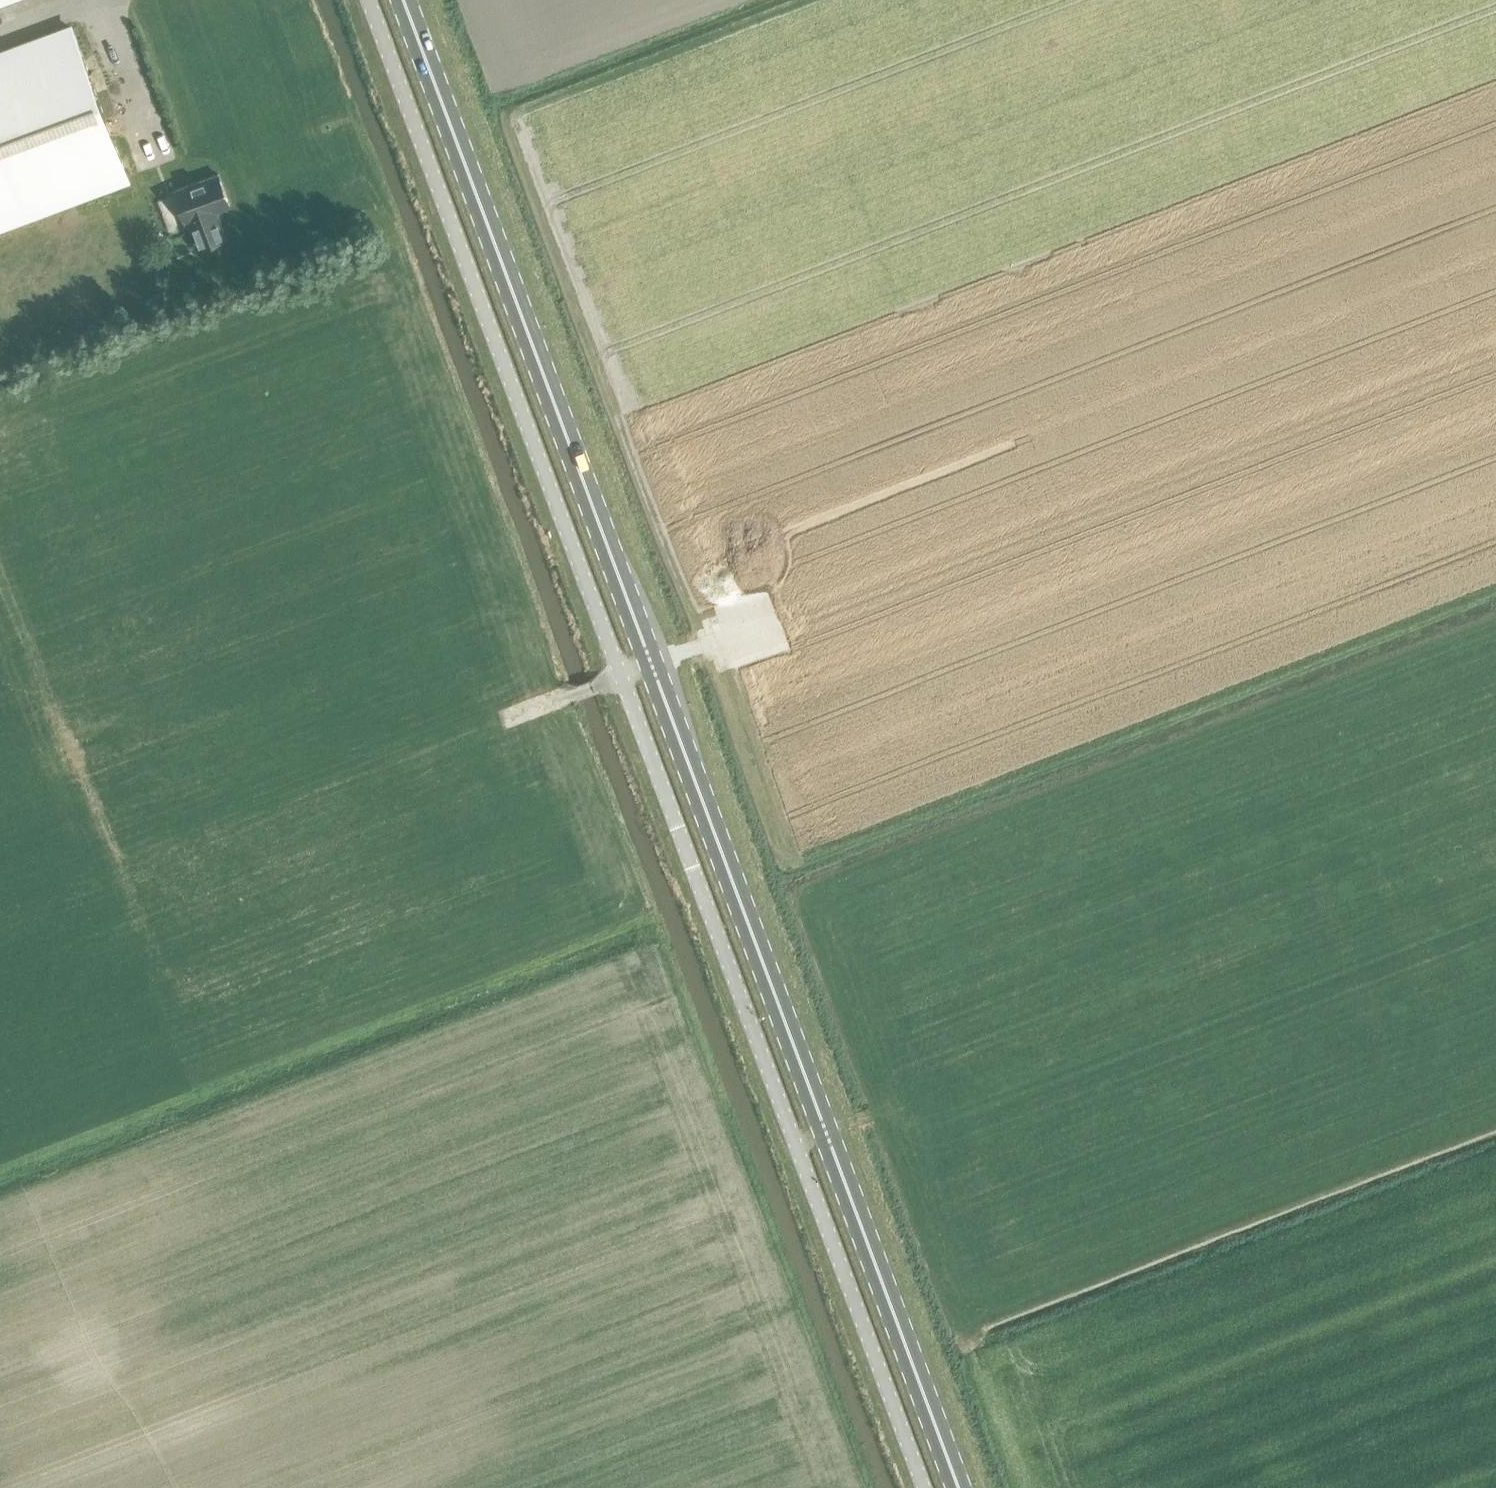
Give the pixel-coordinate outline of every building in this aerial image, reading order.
[(127,176),(72,27),(0,54),(0,224),(127,176)] [(227,237),(216,210),(230,205),(218,173),(174,189),(186,222),(189,220),(199,247),(227,237)]
